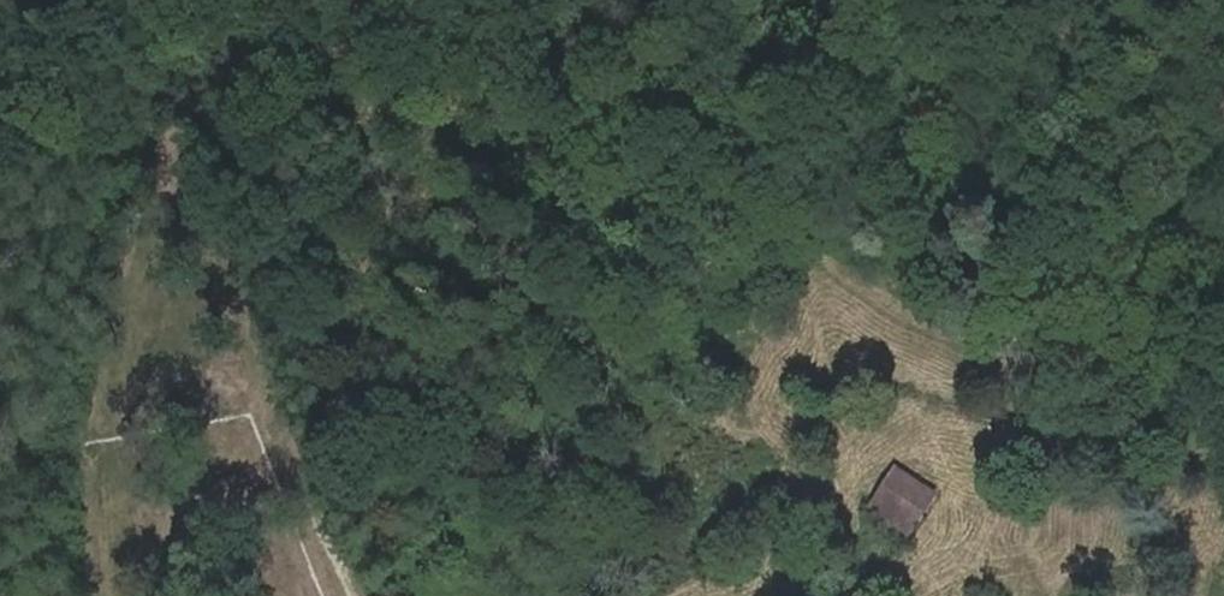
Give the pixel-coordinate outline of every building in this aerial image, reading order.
[(910,538),(939,492),(894,464),(865,511),(910,538)]
